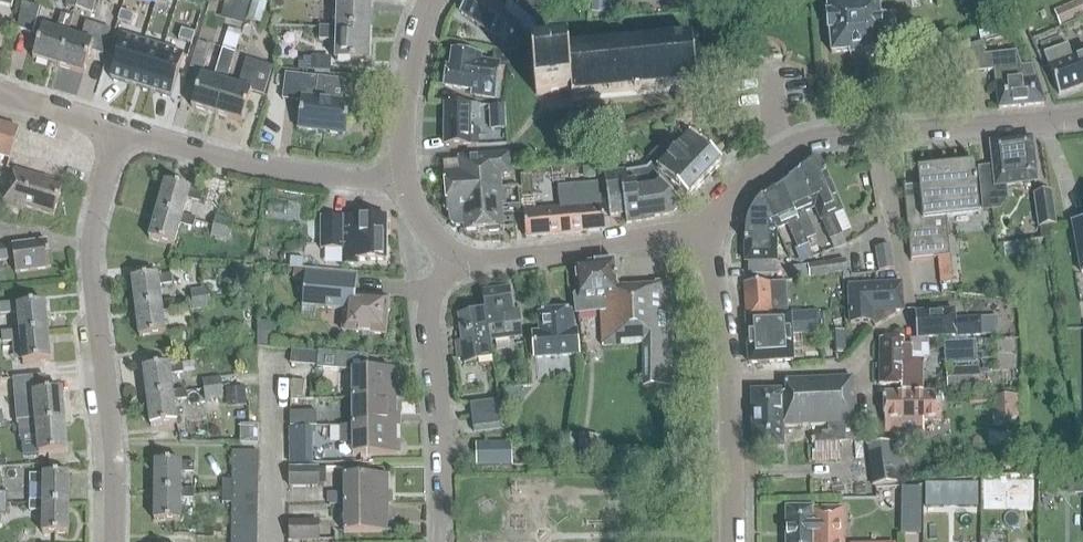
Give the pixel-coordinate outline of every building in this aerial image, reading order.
[(64,6),(74,9),(77,0),(66,0),(64,6)] [(91,14),(96,0),(77,0),(74,9),(91,14)] [(249,1),(245,0),(224,0),(219,19),(242,25),(249,1)] [(266,3),(257,0),(251,0),(245,20),(260,24),(266,3)] [(335,28),(369,29),(369,0),(336,0),(335,28)] [(526,15),(508,3),(504,8),(492,0),(484,0),(483,0),(470,0),(461,14),(506,44),(518,27),(527,33),(535,21),(526,15)] [(547,2),(548,0),(520,0),(517,4),(537,19),(548,2),(547,2)] [(890,32),(889,16),(879,17),(878,0),(874,0),(862,1),(862,0),(826,0),(831,54),(850,52),(850,54),(864,53),(869,57),(876,56),(879,54),(883,53),(881,32),(890,32)] [(1073,3),(1053,11),(1059,26),(1082,16),(1082,0),(1080,0),(1073,3)] [(41,8),(20,2),(16,28),(33,33),(41,8)] [(120,11),(117,21),(130,25),(133,15),(120,11)] [(31,58),(57,66),(66,35),(65,35),(70,19),(59,15),(55,31),(41,27),(31,58)] [(976,26),(980,42),(998,38),(994,22),(976,26)] [(79,39),(66,35),(57,66),(82,74),(89,51),(100,54),(107,30),(84,23),(79,39)] [(369,29),(335,28),(319,27),(318,39),(335,40),(334,60),(367,62),(369,29)] [(181,29),(177,40),(191,44),(194,34),(181,29)] [(121,37),(108,78),(128,85),(141,43),(121,37)] [(571,97),(696,84),(691,37),(566,50),(566,55),(531,58),(535,97),(570,94),(571,97)] [(209,45),(197,42),(189,68),(201,71),(209,45)] [(161,49),(141,43),(128,85),(148,91),(161,49)] [(1020,69),(1016,52),(985,56),(984,43),(963,48),(966,74),(994,71),(998,108),(1044,104),(1030,66),(1020,69)] [(1082,86),(1082,53),(1072,57),(1067,44),(1044,53),(1048,66),(1059,95),(1082,86)] [(161,49),(148,91),(169,97),(181,55),(161,49)] [(190,107),(215,114),(225,83),(234,54),(221,50),(212,79),(199,75),(190,107)] [(510,55),(493,50),(491,63),(509,65),(510,55)] [(481,63),(482,56),(452,53),(450,68),(446,68),(444,88),(472,91),(471,96),(493,99),(497,65),(481,63)] [(297,56),(297,70),(329,71),(330,57),(297,56)] [(237,87),(225,83),(215,114),(241,122),(250,91),(263,94),(271,67),(246,59),(237,87)] [(342,101),(344,81),(284,74),(281,99),(300,102),(297,129),(344,135),(348,102),(342,101)] [(445,146),(469,146),(476,146),(477,128),(469,128),(469,117),(479,117),(479,105),(445,104),(445,146)] [(488,105),(489,129),(504,128),(503,104),(488,105)] [(18,129),(0,124),(0,156),(9,159),(18,129)] [(647,160),(652,165),(687,199),(720,164),(690,135),(682,143),(672,133),(647,160)] [(990,143),(994,173),(995,187),(1006,186),(1036,182),(1031,138),(990,143)] [(476,191),(502,189),(501,174),(510,173),(509,153),(458,157),(458,158),(459,162),(444,163),(445,173),(444,173),(447,207),(477,205),(476,191)] [(798,172),(814,208),(820,221),(821,221),(834,249),(845,244),(841,235),(833,215),(842,212),(825,175),(821,164),(819,162),(817,161),(813,161),(812,162),(811,162),(811,163),(799,171),(798,172)] [(945,218),(978,215),(973,164),(918,170),(921,196),(905,198),(911,260),(949,256),(945,218)] [(687,199),(652,165),(646,169),(626,173),(625,174),(625,171),(605,174),(610,217),(625,215),(627,224),(670,215),(687,199)] [(49,180),(13,169),(2,204),(21,210),(22,206),(53,216),(61,188),(48,184),(49,180)] [(804,213),(814,208),(798,172),(797,173),(788,179),(781,185),(807,239),(814,236),(804,213)] [(165,182),(157,210),(182,218),(183,215),(188,198),(200,201),(202,192),(190,189),(165,182)] [(597,183),(557,187),(558,208),(523,212),(525,237),(604,230),(601,196),(599,197),(597,183)] [(807,239),(781,185),(765,195),(778,229),(787,225),(798,248),(807,244),(805,239),(807,239)] [(503,204),(502,189),(476,191),(477,205),(447,207),(447,213),(449,213),(450,221),(456,226),(464,226),(464,231),(502,228),(501,204),(503,204)] [(1056,225),(1050,192),(1032,195),(1038,228),(1056,225)] [(776,230),(778,229),(765,195),(762,197),(755,206),(751,212),(749,216),(747,224),(746,233),(745,243),(744,243),(745,263),(749,263),(749,275),(776,274),(776,230)] [(195,218),(183,215),(182,218),(157,210),(149,239),(173,246),(179,226),(191,229),(195,218)] [(385,260),(386,217),(343,216),(343,217),(322,217),(322,249),(343,249),(343,264),(357,264),(357,260),(385,260)] [(230,231),(232,221),(214,217),(212,226),(230,231)] [(1072,223),(1081,273),(1082,273),(1082,221),(1072,223)] [(230,231),(212,226),(209,236),(228,241),(230,231)] [(1004,247),(1045,244),(1044,227),(1003,230),(1004,247)] [(0,246),(0,261),(13,259),(15,273),(50,268),(46,241),(12,246),(11,245),(0,246)] [(874,249),(878,271),(893,269),(889,246),(874,249)] [(806,266),(809,279),(846,273),(844,259),(806,266)] [(669,333),(670,282),(655,282),(656,285),(617,287),(614,261),(574,266),(577,271),(579,296),(574,297),(576,316),(601,314),(602,344),(642,341),(643,386),(670,386),(669,333)] [(384,335),(387,298),(356,296),(355,275),(304,271),(301,306),(344,310),(342,331),(384,335)] [(135,305),(161,302),(159,285),(171,283),(170,274),(158,275),(132,278),(135,305)] [(768,282),(742,283),(748,363),(774,362),(792,360),(789,315),(787,315),(785,282),(768,282)] [(874,327),(894,315),(894,311),(902,310),(901,283),(848,286),(848,287),(850,323),(873,322),(874,327)] [(207,288),(189,291),(191,301),(209,298),(207,288)] [(481,292),(483,311),(489,341),(522,337),(519,313),(513,314),(509,288),(481,292)] [(209,298),(191,301),(192,311),(210,309),(209,298)] [(173,301),(161,302),(135,305),(139,337),(164,334),(162,311),(174,310),(173,301)] [(19,331),(47,329),(44,304),(17,306),(17,303),(0,304),(0,315),(18,314),(19,331)] [(534,357),(578,354),(576,329),(568,329),(567,310),(538,312),(539,331),(532,332),(534,357)] [(489,341),(483,311),(457,315),(461,341),(457,342),(460,359),(463,359),(464,365),(492,361),(489,341)] [(998,319),(979,319),(979,318),(954,319),(954,311),(917,313),(918,338),(955,337),(955,335),(998,334),(998,319)] [(50,361),(47,329),(19,331),(1,333),(2,344),(20,342),(22,364),(50,361)] [(902,391),(911,391),(921,391),(922,359),(911,359),(912,347),(903,347),(903,339),(880,339),(879,385),(902,386),(902,391)] [(397,369),(369,369),(369,356),(293,351),(291,365),(317,366),(317,369),(352,371),(353,398),(398,398),(397,369)] [(147,394),(172,391),(170,374),(182,373),(181,364),(169,365),(169,366),(144,368),(147,394)] [(980,387),(979,373),(946,374),(947,388),(980,387)] [(201,379),(202,390),(221,388),(219,377),(201,379)] [(811,443),(862,441),(861,424),(854,424),(852,378),(785,381),(786,391),(752,393),(754,448),(783,447),(782,427),(810,426),(811,443)] [(304,382),(290,382),(290,398),(304,398),(304,382)] [(221,388),(202,390),(204,401),(222,399),(221,388)] [(32,401),(34,419),(34,424),(62,421),(60,391),(31,393),(31,390),(14,391),(15,403),(32,401)] [(185,390),(172,391),(147,394),(150,426),(176,423),(174,401),(186,400),(185,390)] [(922,420),(941,420),(941,392),(884,394),(885,432),(922,431),(922,420)] [(968,393),(969,405),(987,404),(986,392),(968,393)] [(398,426),(398,398),(353,398),(353,427),(398,426)] [(469,404),(471,420),(482,418),(495,416),(498,415),(497,401),(469,404)] [(289,411),(289,428),(316,427),(315,411),(289,411)] [(500,430),(498,415),(495,416),(482,418),(471,420),(472,433),(500,430)] [(17,433),(35,431),(37,454),(65,452),(62,421),(34,424),(34,419),(16,421),(17,433)] [(247,441),(263,441),(263,424),(247,424),(247,441)] [(398,454),(398,426),(353,427),(339,427),(339,445),(353,444),(353,455),(398,454)] [(510,442),(474,443),(475,467),(511,465),(510,442)] [(867,445),(871,486),(895,483),(894,473),(903,472),(900,446),(892,447),(892,442),(867,445)] [(309,445),(289,445),(290,463),(310,463),(309,445)] [(232,452),(232,465),(257,465),(258,452),(232,452)] [(153,461),(153,491),(179,491),(179,489),(179,472),(193,473),(193,462),(180,462),(179,462),(153,461)] [(232,465),(232,478),(257,479),(257,465),(232,465)] [(289,486),(317,486),(317,468),(289,468),(289,486)] [(1072,473),(1072,490),(1082,490),(1082,473),(1072,473)] [(43,484),(43,501),(69,501),(69,474),(43,474),(43,475),(30,474),(30,484),(43,484)] [(344,476),(345,493),(326,493),(327,506),(345,505),(345,504),(390,504),(389,475),(344,476)] [(232,480),(231,492),(257,492),(257,479),(232,478),(232,480)] [(221,480),(221,492),(231,492),(232,480),(221,480)] [(919,488),(901,488),(901,503),(918,503),(919,488)] [(153,491),(153,521),(179,521),(179,498),(193,499),(193,489),(179,489),(179,491),(153,491)] [(221,492),(220,504),(231,504),(231,492),(221,492)] [(231,504),(231,505),(257,506),(257,492),(231,492),(231,504)] [(69,501),(43,501),(30,501),(30,510),(43,511),(43,533),(69,533),(69,501)] [(345,504),(345,505),(345,532),(390,532),(390,504),(345,504)] [(231,505),(231,519),(257,519),(257,506),(231,505)] [(840,510),(813,510),(813,509),(787,509),(787,541),(840,541),(840,510)] [(231,519),(231,532),(256,532),(257,519),(231,519)] [(318,522),(288,522),(288,541),(318,541),(318,522)] [(231,541),(256,541),(256,532),(231,532),(231,541)]
